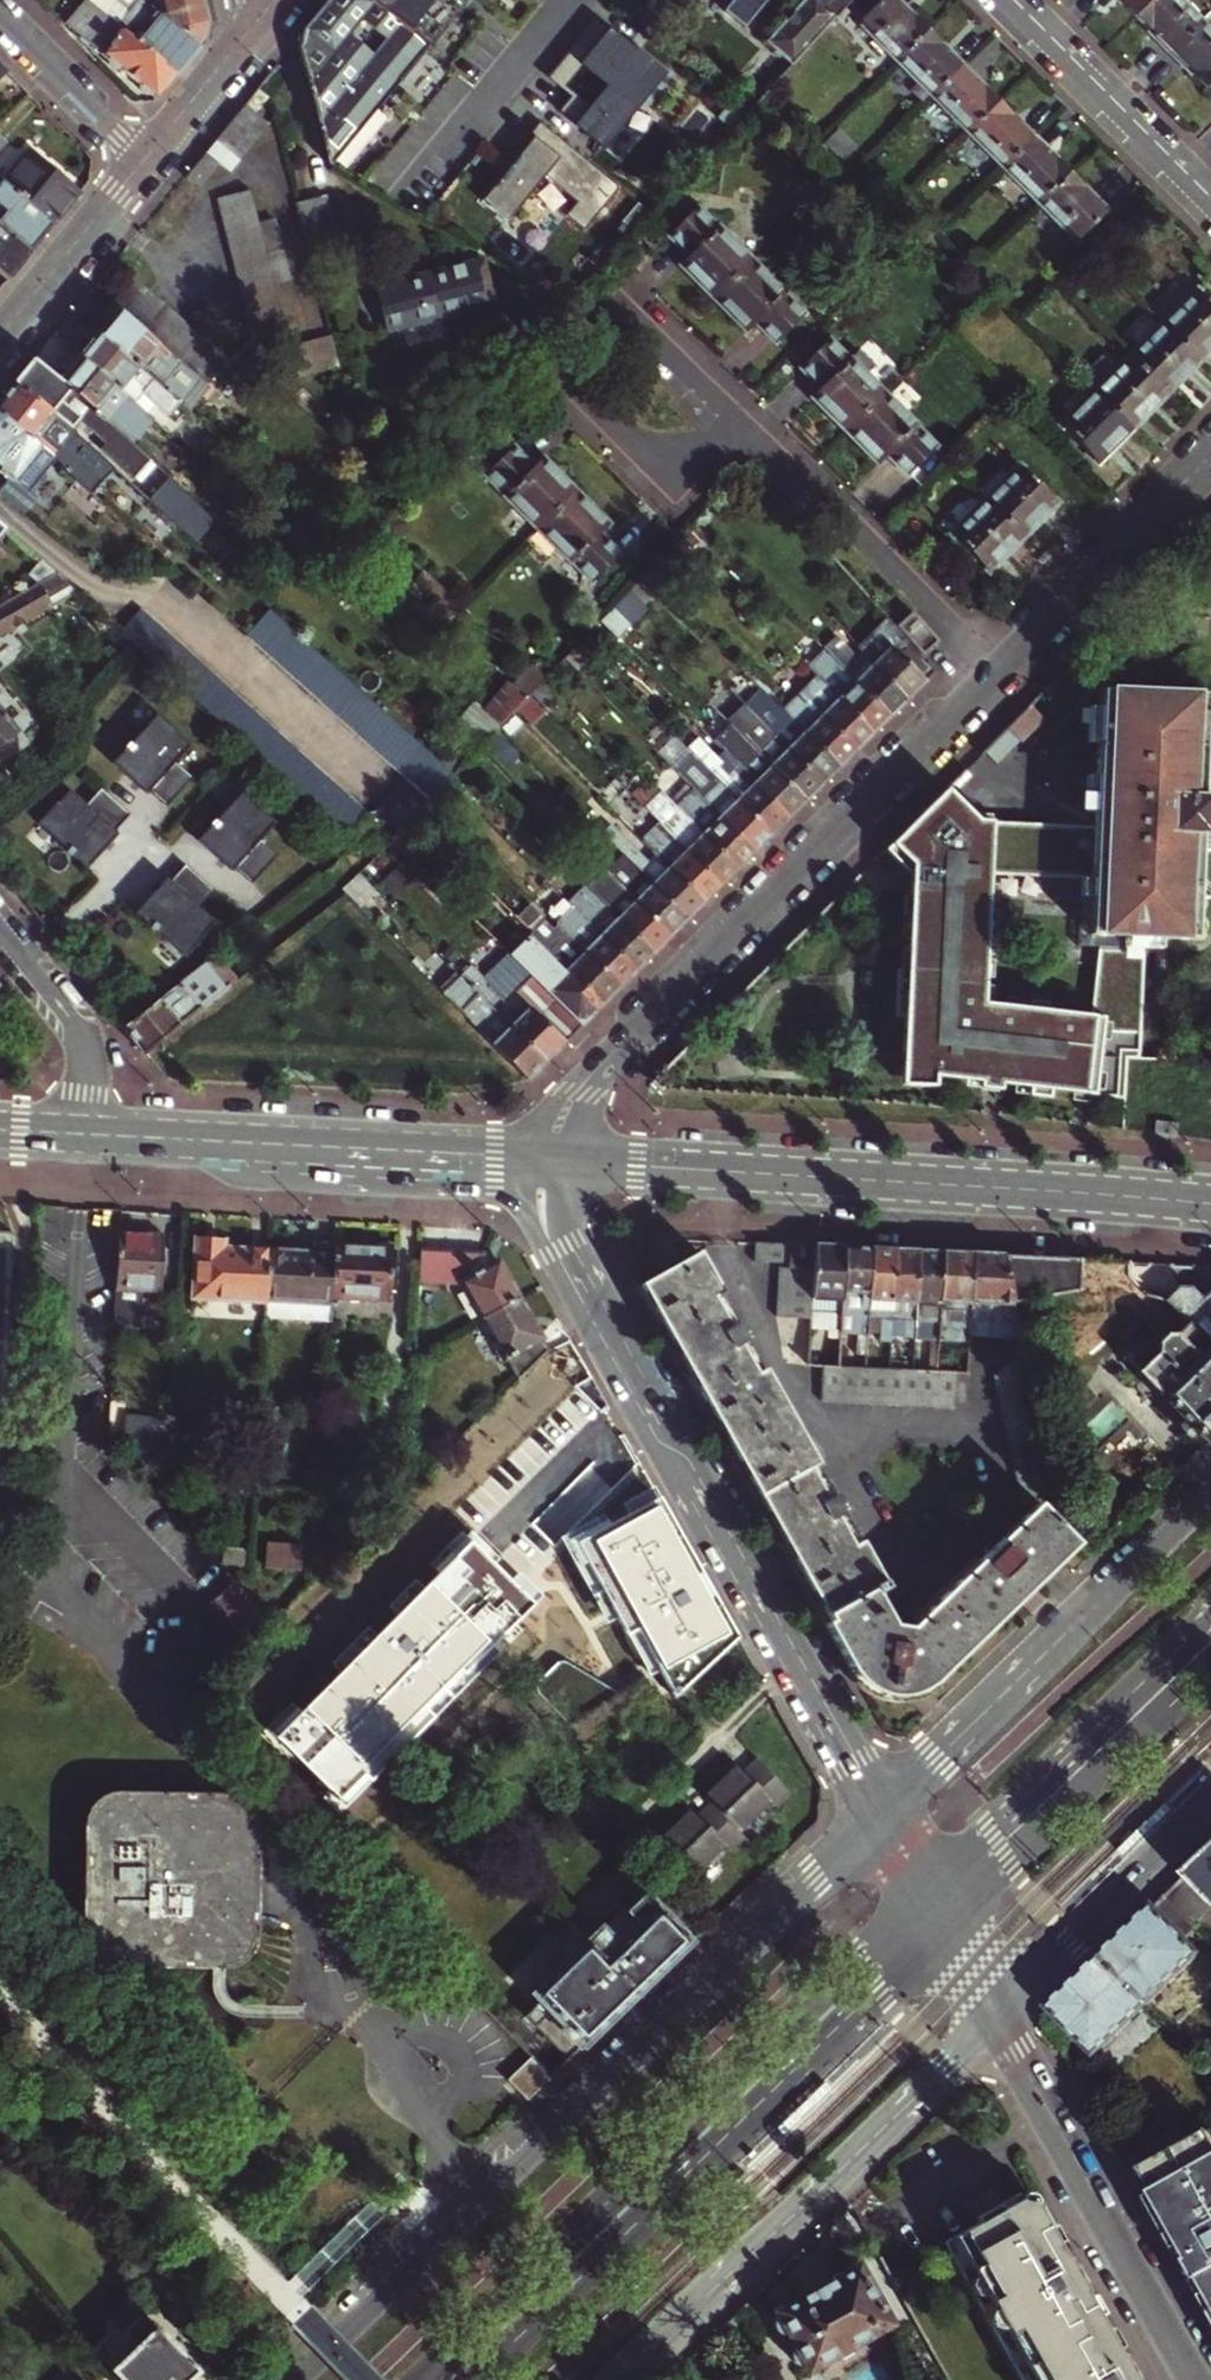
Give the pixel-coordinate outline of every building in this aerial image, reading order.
[(198,47),(140,0),(87,0),(86,2),(175,75),(198,47)] [(466,0),(330,0),(301,34),(298,47),(330,166),(339,172),(362,186),(455,71),(427,48),(466,0)] [(644,9),(674,32),(693,7),(715,24),(734,0),(651,0),(644,9)] [(850,1),(851,0),(805,0),(768,42),(794,64),(850,1)] [(861,11),(872,0),(851,0),(850,1),(861,11)] [(927,31),(897,0),(881,0),(858,22),(896,61),(927,31)] [(1155,0),(1118,0),(1136,18),(1155,0)] [(1203,24),(1179,0),(1155,0),(1136,18),(1172,54),(1203,24)] [(155,100),(175,75),(86,2),(68,23),(105,54),(103,56),(109,62),(108,65),(115,70),(119,69),(140,88),(140,91),(147,96),(150,95),(155,100)] [(565,109),(616,150),(678,71),(605,13),(555,76),(577,93),(565,109)] [(1210,86),(1210,33),(1203,24),(1172,54),(1207,90),(1210,86)] [(896,61),(932,96),(962,66),(927,31),(896,61)] [(968,132),(998,102),(962,66),(932,96),(968,132)] [(248,98),(257,106),(267,93),(258,86),(248,98)] [(217,159),(226,167),(265,112),(257,106),(248,98),(184,175),(196,185),(217,159)] [(1003,168),(1034,137),(998,102),(968,132),(1003,168)] [(618,187),(538,121),(479,194),(502,213),(537,169),(570,196),(558,210),(581,228),(618,187)] [(1003,168),(1039,203),(1069,172),(1034,137),(1003,168)] [(13,193),(52,226),(78,194),(40,161),(13,193)] [(1077,241),(1107,210),(1069,172),(1039,203),(1077,241)] [(52,226),(13,193),(1,182),(0,183),(0,229),(30,254),(52,226)] [(273,281),(287,278),(272,218),(257,221),(250,192),(216,200),(251,339),(255,338),(285,330),(273,281)] [(305,238),(331,232),(322,197),(296,202),(305,238)] [(712,296),(748,260),(696,207),(669,234),(689,255),(680,263),(712,296)] [(30,254),(0,229),(0,275),(7,281),(30,254)] [(483,306),(494,303),(483,259),(471,262),(483,306)] [(777,343),(804,316),(748,260),(712,296),(747,331),(756,322),(777,343)] [(387,331),(483,306),(471,262),(393,283),(389,266),(370,270),(387,331)] [(117,311),(123,317),(145,290),(131,279),(109,305),(117,311)] [(123,317),(137,329),(158,302),(145,290),(123,317)] [(1197,359),(1210,345),(1210,306),(1196,291),(1162,325),(1197,359)] [(137,329),(151,341),(173,314),(158,302),(137,329)] [(100,315),(108,322),(117,311),(109,305),(108,304),(100,315)] [(192,375),(179,364),(166,353),(151,341),(137,329),(123,317),(117,311),(108,322),(97,334),(177,403),(186,411),(191,404),(184,399),(199,381),(192,375)] [(151,341),(166,353),(188,326),(173,314),(151,341)] [(1162,393),(1197,359),(1162,325),(1128,359),(1162,393)] [(166,353),(179,364),(201,337),(188,326),(166,353)] [(297,374),(289,343),(285,330),(255,338),(297,374)] [(165,418),(177,403),(97,334),(89,344),(84,340),(75,350),(80,355),(77,358),(131,405),(139,396),(165,418)] [(298,378),(339,369),(330,334),(289,343),(297,374),(298,378)] [(179,364),(192,375),(214,348),(201,337),(179,364)] [(845,430),(881,394),(828,340),(801,367),(820,387),(812,396),(845,430)] [(199,381),(205,386),(227,360),(214,348),(192,375),(199,381)] [(131,405),(77,358),(56,382),(128,447),(150,422),(131,405)] [(1129,427),(1162,393),(1128,359),(1095,392),(1129,427)] [(128,447),(56,382),(33,361),(14,384),(68,433),(76,424),(102,448),(99,452),(132,482),(148,465),(128,447)] [(68,433),(14,384),(0,402),(0,415),(54,464),(73,480),(97,502),(106,492),(62,452),(73,438),(68,433)] [(1060,427),(1094,461),(1129,427),(1095,392),(1060,427)] [(908,475),(935,448),(881,394),(845,430),(879,464),(887,455),(908,475)] [(28,494),(54,464),(0,415),(0,472),(6,478),(0,486),(0,496),(24,514),(36,501),(28,494)] [(538,528),(574,492),(541,459),(532,467),(513,447),(485,474),(538,528)] [(985,502),(1019,536),(1054,501),(1019,467),(985,502)] [(87,513),(97,502),(73,480),(63,492),(87,513)] [(230,581),(251,558),(166,481),(146,504),(230,581)] [(619,555),(599,534),(607,526),(574,492),(538,528),(592,583),(619,555)] [(87,513),(96,521),(106,510),(97,502),(87,513)] [(985,570),(1019,536),(985,502),(951,536),(985,570)] [(644,575),(659,590),(693,554),(678,539),(644,575)] [(26,575),(38,584),(54,575),(38,561),(26,575)] [(74,593),(54,575),(38,584),(0,605),(0,635),(74,593)] [(616,604),(625,611),(636,600),(628,592),(616,604)] [(342,836),(363,814),(139,611),(118,633),(136,650),(342,836)] [(245,636),(257,647),(278,624),(267,614),(245,636)] [(921,656),(937,642),(911,614),(896,628),(921,656)] [(906,699),(934,670),(921,656),(896,628),(886,616),(857,645),(863,652),(906,699)] [(449,779),(437,768),(278,624),(257,647),(405,780),(428,801),(442,786),(449,779)] [(888,716),(906,699),(863,652),(858,658),(835,634),(822,647),(888,716)] [(563,659),(573,668),(590,650),(580,641),(563,659)] [(871,734),(888,716),(822,647),(804,665),(818,680),(871,734)] [(524,701),(529,696),(546,678),(532,666),(511,690),(524,701)] [(837,768),(871,734),(818,680),(784,714),(837,768)] [(497,728),(510,715),(524,701),(511,690),(506,687),(481,714),(497,728)] [(821,784),(837,768),(784,714),(759,689),(742,706),(744,707),(821,784)] [(1195,933),(1199,835),(1210,835),(1210,801),(1201,800),(1202,696),(1096,690),(1093,822),(1092,876),(1091,931),(1195,933)] [(470,757),(476,751),(493,733),(497,728),(481,714),(472,706),(446,734),(457,745),(470,757)] [(1004,729),(1017,743),(1040,720),(1027,706),(1004,729)] [(804,801),(821,784),(744,707),(733,717),(755,738),(759,733),(767,742),(757,753),(804,801)] [(16,730),(0,710),(0,743),(16,730)] [(112,765),(146,796),(149,792),(166,807),(192,778),(175,763),(190,747),(176,735),(177,734),(157,715),(129,745),(128,744),(125,748),(126,749),(112,764),(112,765)] [(476,751),(485,760),(502,742),(493,733),(476,751)] [(711,752),(703,744),(692,755),(770,835),(788,817),(753,782),(742,770),(736,764),(723,751),(718,746),(711,752)] [(449,779),(459,768),(470,757),(457,745),(437,768),(449,779)] [(684,782),(686,784),(753,852),(770,835),(692,755),(675,772),(684,782)] [(984,807),(953,779),(900,832),(914,852),(904,1072),(937,1075),(939,1067),(983,1070),(982,1078),(1002,1080),(1001,1071),(1118,1081),(1120,1051),(1141,1051),(1145,946),(1103,945),(1097,1004),(987,992),(991,871),(1092,876),(1093,822),(995,817),(995,808),(984,807)] [(395,835),(409,820),(425,803),(428,801),(405,780),(373,813),(395,835)] [(651,781),(634,799),(642,808),(660,790),(651,781)] [(686,784),(670,800),(737,868),(753,852),(686,784)] [(58,804),(57,803),(38,824),(68,851),(67,852),(71,855),(72,854),(87,868),(118,834),(115,831),(130,814),(102,789),(87,805),(70,790),(58,804)] [(660,790),(642,808),(650,816),(656,821),(658,824),(673,838),(720,885),(737,868),(670,800),(660,790)] [(262,812),(263,811),(242,792),(214,822),(213,821),(210,825),(211,826),(198,841),(197,842),(231,873),(234,869),(251,884),(277,855),(260,840),(275,823),(262,812)] [(650,816),(632,834),(641,842),(658,824),(656,821),(650,816)] [(658,824),(641,842),(655,856),(703,902),(720,885),(673,838),(658,824)] [(608,827),(600,836),(621,857),(686,919),(703,902),(655,856),(647,865),(608,827)] [(621,857),(605,874),(608,877),(669,936),(686,919),(621,857)] [(167,878),(136,912),(136,913),(151,926),(150,927),(154,931),(155,930),(185,957),(204,936),(203,935),(215,922),(199,907),(214,890),(185,864),(170,881),(167,878)] [(608,891),(614,897),(604,907),(653,953),(669,936),(608,877),(601,885),(608,891)] [(565,904),(570,908),(576,914),(635,971),(653,953),(604,907),(598,901),(582,886),(565,904)] [(598,901),(604,907),(614,897),(608,891),(598,901)] [(526,907),(514,920),(527,932),(602,1004),(618,988),(555,927),(551,931),(526,907)] [(555,927),(618,988),(635,971),(576,914),(566,925),(559,918),(552,925),(555,927)] [(602,1004),(527,932),(506,954),(580,1025),(602,1004)] [(483,979),(470,966),(460,977),(544,1062),(580,1025),(506,954),(483,979)] [(123,1027),(143,1052),(225,988),(205,963),(170,991),(123,1027)] [(470,1021),(527,1078),(544,1062),(460,977),(443,993),(470,1021)] [(1154,1120),(1153,1133),(1176,1136),(1177,1123),(1154,1120)] [(1,1456),(12,1234),(0,1233),(0,1456),(1,1456)] [(142,1290),(161,1291),(164,1235),(119,1233),(115,1289),(113,1324),(140,1326),(142,1290)] [(265,1303),(265,1300),(267,1250),(223,1247),(224,1238),(195,1237),(192,1299),(265,1303)] [(330,1303),(330,1296),(333,1244),(313,1243),(312,1253),(267,1250),(265,1300),(330,1303)] [(755,1262),(789,1264),(790,1245),(755,1243),(755,1262)] [(330,1296),(389,1299),(392,1248),(333,1244),(330,1296)] [(789,1269),(813,1271),(814,1246),(790,1245),(789,1264),(789,1269)] [(811,1299),(843,1300),(846,1248),(814,1246),(813,1271),(811,1299)] [(866,1354),(868,1318),(871,1249),(846,1248),(843,1300),(842,1312),(842,1313),(852,1313),(851,1333),(859,1334),(858,1353),(866,1354)] [(481,1318),(517,1298),(500,1266),(480,1253),(419,1249),(417,1282),(463,1285),(481,1318)] [(892,1336),(893,1320),(895,1250),(871,1249),(868,1318),(881,1319),(880,1342),(891,1343),(892,1336)] [(909,1321),(916,1321),(919,1252),(895,1250),(893,1320),(909,1321)] [(636,1287),(824,1621),(852,1672),(862,1680),(869,1686),(881,1691),(896,1693),(913,1692),(930,1685),(939,1678),(1078,1543),(1062,1524),(1022,1349),(993,1376),(1022,1504),(1038,1503),(979,1560),(975,1555),(912,1617),(916,1621),(909,1627),(895,1624),(878,1590),(886,1586),(698,1251),(636,1287)] [(932,1338),(938,1339),(941,1253),(919,1252),(916,1321),(932,1323),(932,1338)] [(959,1328),(969,1329),(967,1254),(941,1253),(938,1339),(938,1340),(958,1341),(959,1328)] [(1012,1303),(1002,1256),(967,1254),(969,1329),(969,1337),(1020,1338),(1012,1303)] [(1012,1303),(1078,1291),(1079,1260),(1002,1256),(1012,1303)] [(810,1310),(811,1299),(813,1271),(789,1269),(778,1268),(776,1318),(810,1320),(810,1310)] [(1201,1299),(1190,1288),(1176,1285),(1163,1300),(1190,1320),(1210,1342),(1210,1288),(1201,1299)] [(518,1379),(547,1350),(517,1298),(481,1318),(503,1359),(506,1358),(518,1379)] [(834,1311),(842,1312),(843,1300),(811,1299),(810,1310),(834,1311)] [(824,1365),(840,1366),(842,1313),(842,1312),(834,1311),(833,1330),(810,1329),(807,1364),(824,1365)] [(904,1336),(908,1337),(909,1321),(893,1320),(892,1336),(904,1336)] [(1210,1440),(1210,1342),(1190,1320),(1180,1330),(1171,1329),(1161,1338),(1155,1338),(1151,1335),(1131,1357),(1140,1367),(1139,1368),(1145,1374),(1139,1381),(1139,1384),(1146,1392),(1150,1393),(1152,1391),(1197,1439),(1202,1434),(1209,1442),(1210,1440)] [(891,1369),(903,1369),(904,1336),(892,1336),(891,1343),(891,1355),(891,1369)] [(866,1367),(891,1369),(891,1355),(866,1354),(866,1367)] [(822,1401),(954,1408),(957,1372),(936,1371),(914,1370),(903,1369),(891,1369),(866,1367),(840,1366),(824,1365),(822,1401)] [(118,1451),(149,1454),(152,1420),(121,1418),(118,1451)] [(674,1702),(739,1639),(656,1486),(622,1505),(627,1513),(602,1527),(596,1517),(560,1536),(608,1624),(616,1620),(649,1680),(659,1675),(674,1702)] [(337,1801),(363,1775),(371,1782),(501,1652),(493,1644),(533,1605),(469,1542),(274,1739),(337,1801)] [(246,1550),(224,1547),(222,1564),(243,1567),(246,1550)] [(218,1593),(230,1605),(243,1592),(231,1580),(218,1593)] [(242,1643),(268,1618),(243,1592),(230,1605),(218,1593),(206,1605),(242,1643)] [(726,1843),(731,1849),(745,1835),(740,1830),(772,1798),(777,1804),(792,1789),(760,1756),(746,1770),(740,1764),(707,1797),(713,1803),(699,1816),(694,1810),(660,1842),(693,1876),(726,1843)] [(251,1939),(252,1933),(254,1838),(254,1831),(253,1825),(252,1821),(250,1817),(246,1814),(243,1810),(238,1808),(232,1805),(225,1804),(118,1803),(114,1803),(110,1805),(106,1807),(103,1810),(100,1813),(98,1817),(96,1822),(95,1826),(94,1933),(95,1941),(96,1946),(98,1950),(101,1955),(105,1958),(110,1961),(114,1961),(119,1961),(221,1962),(227,1961),(234,1959),(239,1957),(243,1953),(246,1949),(248,1945),(251,1939)] [(1166,1897),(1191,1924),(1194,1927),(1210,1910),(1210,1852),(1166,1897)] [(582,1938),(637,1995),(702,1931),(667,1893),(654,1905),(644,1894),(627,1910),(619,1901),(613,1907),(618,1913),(601,1930),(597,1926),(590,1925),(582,1932),(582,1938)] [(1145,2004),(1198,1954),(1191,1946),(1197,1940),(1191,1933),(1185,1938),(1181,1934),(1191,1924),(1166,1897),(1102,1959),(1145,2004)] [(526,2018),(568,2061),(637,1995),(582,1938),(565,1919),(541,1942),(562,1963),(532,1992),(542,2003),(526,2018)] [(1091,2056),(1145,2004),(1102,1959),(1051,2008),(1050,2017),(1056,2017),(1091,2056)] [(508,2078),(529,2100),(552,2077),(531,2055),(508,2078)] [(1140,2172),(1163,2159),(1156,2144),(1149,2148),(1140,2131),(1115,2145),(1132,2176),(1140,2172)] [(1209,2133),(1163,2159),(1140,2172),(1155,2199),(1192,2264),(1187,2267),(1191,2273),(1194,2279),(1197,2285),(1198,2286),(1202,2283),(1210,2299),(1210,2137),(1209,2134),(1209,2133)] [(973,2224),(1000,2209),(989,2188),(962,2203),(973,2224)] [(1116,2355),(1080,2292),(1083,2290),(1065,2258),(1063,2259),(1027,2194),(1000,2209),(973,2224),(942,2241),(1018,2379),(1133,2379),(1118,2354),(1116,2355)] [(1192,2264),(1155,2199),(1147,2204),(1184,2268),(1184,2269),(1187,2267),(1192,2264)] [(810,2368),(890,2323),(859,2267),(780,2311),(782,2316),(779,2318),(778,2319),(777,2320),(776,2323),(776,2325),(776,2328),(776,2329),(777,2331),(778,2332),(779,2334),(781,2335),(783,2336),(785,2337),(788,2337),(792,2335),(798,2346),(795,2348),(794,2350),(793,2352),(792,2354),(792,2356),(792,2359),(793,2361),(794,2363),(796,2365),(798,2366),(800,2367),(801,2367),(804,2367),(806,2367),(809,2365),(810,2368)] [(1194,2287),(1210,2317),(1210,2299),(1202,2283),(1198,2286),(1197,2285),(1194,2287)] [(196,2372),(155,2328),(153,2330),(127,2303),(107,2322),(120,2335),(96,2358),(118,2379),(188,2379),(196,2372)]
